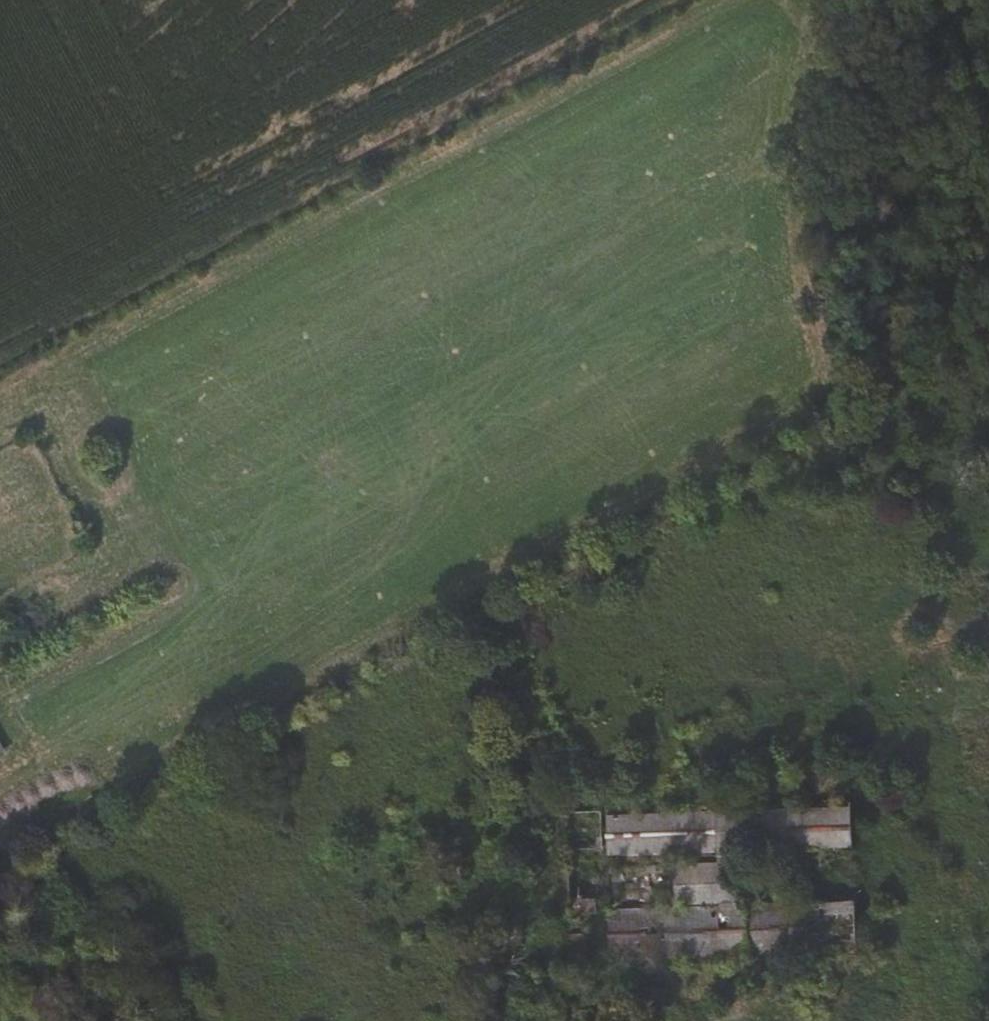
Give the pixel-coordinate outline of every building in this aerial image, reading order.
[(12,750),(0,729),(0,756),(12,750)] [(788,841),(853,844),(854,805),(772,801),(771,819),(789,819),(788,841)] [(604,814),(606,856),(742,851),(740,808),(604,814)] [(859,943),(856,896),(733,903),(731,860),(670,863),(672,903),(714,901),(717,941),(725,941),(726,950),(859,943)] [(98,981),(108,995),(117,989),(107,975),(98,981)]
